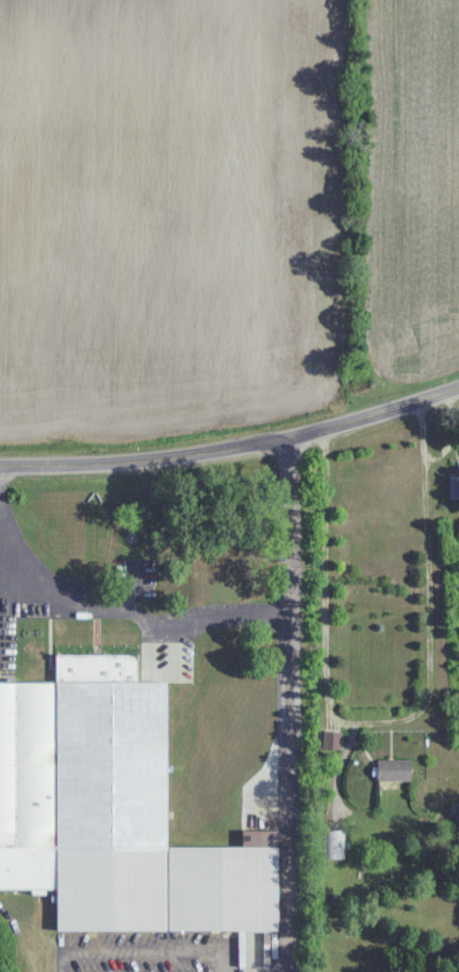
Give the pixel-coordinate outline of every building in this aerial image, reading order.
[(458,496),(458,476),(451,476),(451,496),(458,496)] [(278,830),(241,830),(241,846),(166,846),(166,682),(138,682),(138,654),(55,654),(55,681),(0,681),(0,889),(56,889),(56,931),(278,931),(278,830)] [(341,749),(341,730),(322,730),(322,749),(341,749)] [(411,780),(411,759),(378,759),(378,780),(411,780)] [(344,830),(325,830),(325,859),(344,859),(344,830)]
